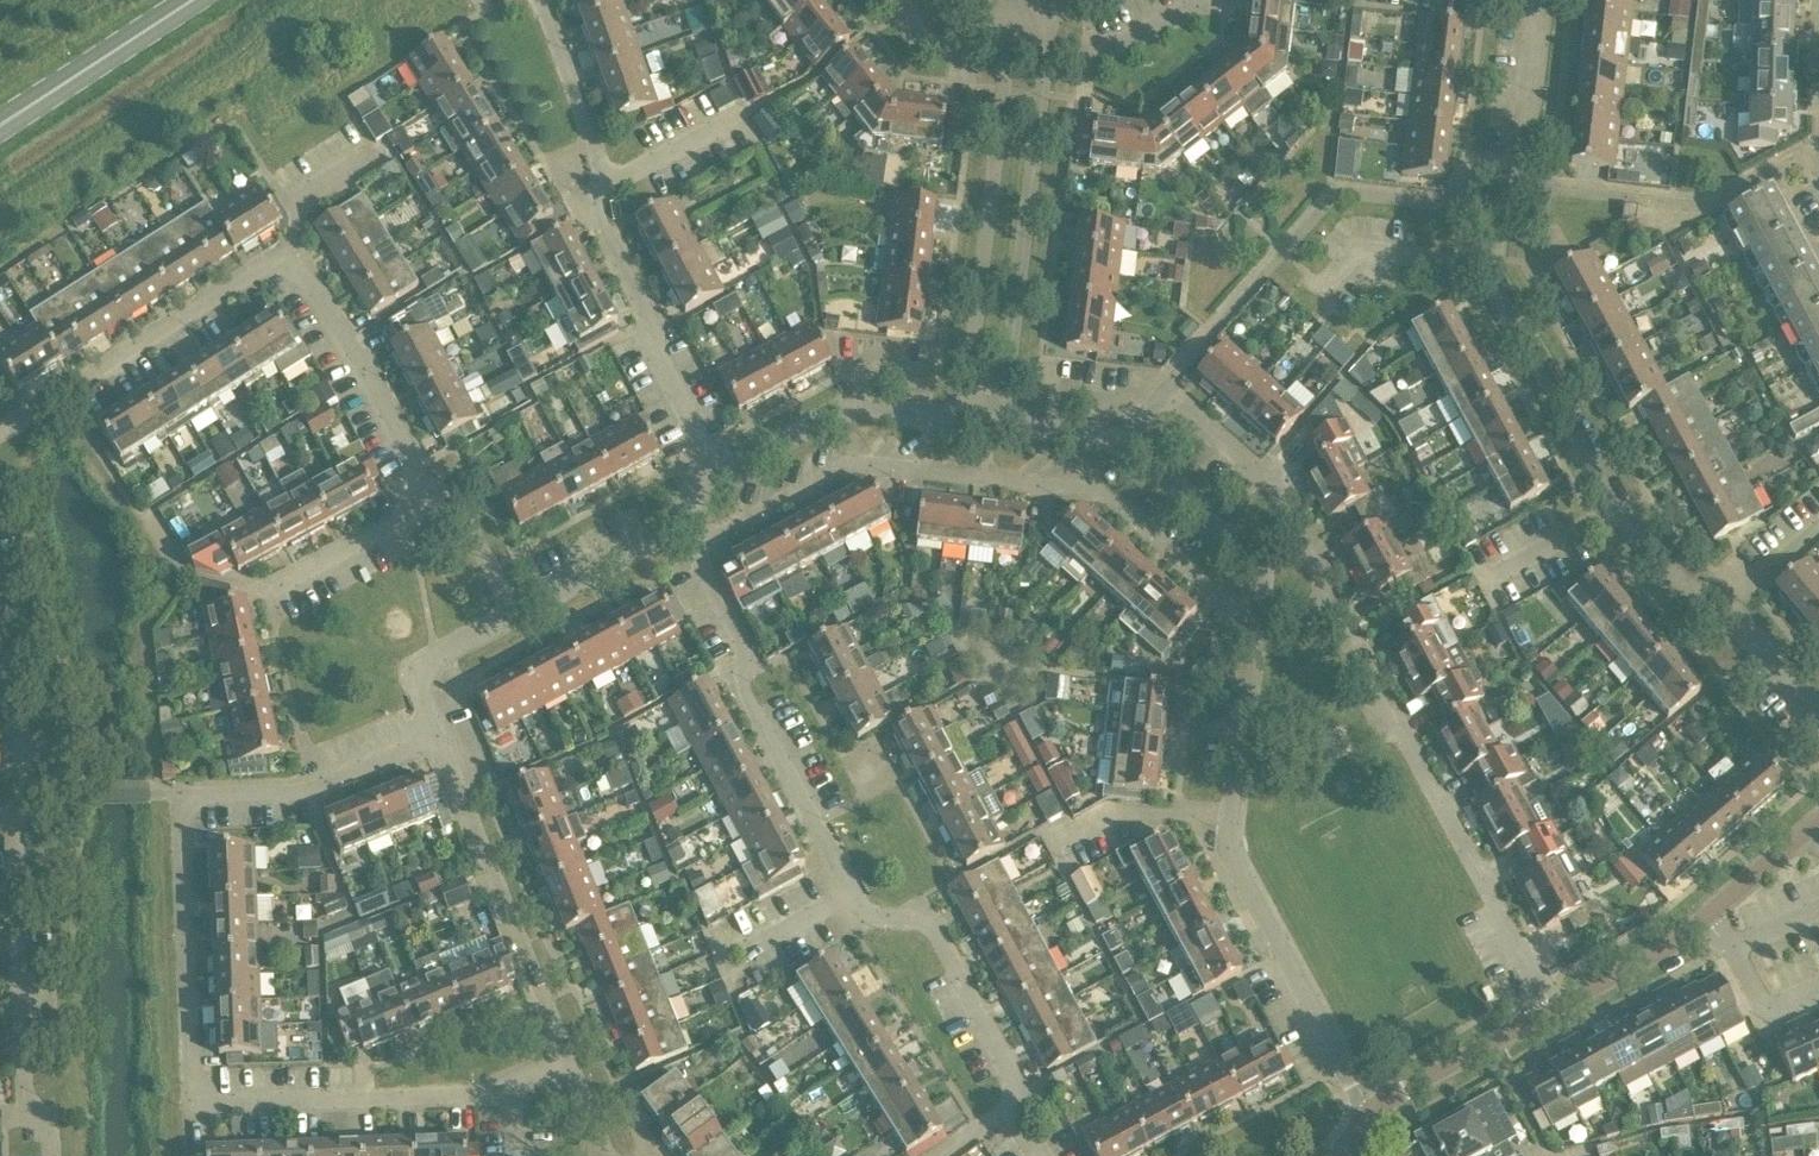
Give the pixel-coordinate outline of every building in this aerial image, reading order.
[(579,15),(582,14),(584,20),(625,6),(623,0),(574,0),(579,15)] [(727,10),(725,0),(709,0),(713,14),(727,10)] [(765,4),(783,27),(817,0),(765,0),(765,4)] [(821,6),(817,0),(783,27),(799,48),(835,19),(823,4),(821,6)] [(1292,31),(1296,5),(1282,3),(1283,0),(1253,0),(1252,8),(1249,7),(1247,26),(1292,31)] [(1587,3),(1590,3),(1589,10),(1632,15),(1634,0),(1587,0),(1587,3)] [(1691,0),(1673,0),(1670,19),(1688,21),(1691,0)] [(1797,4),(1746,3),(1738,3),(1738,28),(1741,28),(1751,28),(1793,30),(1793,12),(1797,9),(1797,4)] [(625,6),(584,20),(587,27),(584,28),(590,46),(633,31),(625,6)] [(702,7),(685,13),(691,29),(708,23),(702,7)] [(1632,15),(1589,10),(1588,17),(1585,17),(1583,35),(1629,40),(1632,15)] [(1697,10),(1695,26),(1706,27),(1708,12),(1697,10)] [(1353,26),(1362,27),(1363,13),(1354,12),(1353,26)] [(847,33),(835,19),(799,48),(816,68),(850,41),(845,35),(847,33)] [(1419,19),(1416,46),(1461,51),(1463,32),(1461,32),(1462,24),(1419,19)] [(1671,32),(1687,34),(1689,23),(1673,20),(1671,32)] [(1292,31),(1247,26),(1244,44),(1247,45),(1246,52),(1289,57),(1292,31)] [(1706,27),(1695,26),(1693,42),(1704,44),(1706,27)] [(1740,54),(1745,54),(1796,56),(1796,52),(1792,48),(1793,30),(1751,28),(1741,28),(1740,54)] [(642,55),(633,31),(590,46),(596,63),(599,62),(601,69),(642,55)] [(1629,40),(1583,35),(1581,54),(1584,54),(1583,61),(1626,66),(1629,40)] [(1328,36),(1325,60),(1333,61),(1340,62),(1341,53),(1343,38),(1328,36)] [(714,40),(694,47),(699,61),(719,54),(714,40)] [(420,88),(458,63),(448,47),(446,48),(441,41),(405,64),(420,88)] [(1636,42),(1636,59),(1664,61),(1664,43),(1636,42)] [(1685,46),(1670,44),(1668,59),(1684,61),(1685,46)] [(1363,47),(1348,45),(1346,62),(1358,64),(1361,64),(1363,47)] [(1461,51),(1416,46),(1413,71),(1456,76),(1457,69),(1459,70),(1461,51)] [(839,97),(875,68),(863,54),(861,56),(856,49),(822,76),(839,97)] [(1246,52),(1237,59),(1264,93),(1287,75),(1289,57),(1246,52)] [(1796,56),(1745,54),(1744,65),(1750,65),(1750,80),(1791,81),(1792,64),(1796,60),(1796,56)] [(642,55),(601,69),(603,76),(601,77),(607,94),(650,80),(642,55)] [(1230,61),(1215,72),(1244,109),(1252,119),(1272,104),(1264,93),(1237,59),(1232,63),(1230,61)] [(1579,68),(1577,86),(1623,92),(1626,66),(1583,61),(1582,68),(1579,68)] [(1689,77),(1700,78),(1702,63),(1691,61),(1689,77)] [(468,78),(458,63),(420,88),(433,109),(469,86),(465,80),(468,78)] [(1323,65),(1321,74),(1326,80),(1335,81),(1337,67),(1323,65)] [(744,71),(739,68),(731,71),(735,82),(746,76),(744,71)] [(886,83),(875,68),(839,97),(855,117),(889,90),(884,85),(886,83)] [(1354,91),(1357,70),(1345,68),(1343,90),(1354,91)] [(1399,70),(1396,95),(1410,97),(1456,102),(1458,83),(1455,83),(1456,76),(1413,71),(1399,70)] [(1202,86),(1197,90),(1223,124),(1244,109),(1215,72),(1201,84),(1202,86)] [(754,104),(765,98),(752,73),(746,76),(735,82),(745,101),(754,104)] [(664,75),(650,80),(607,94),(613,112),(615,111),(618,119),(644,110),(648,121),(662,115),(662,113),(675,108),(664,75)] [(1700,78),(1689,77),(1687,93),(1698,95),(1700,78)] [(1744,95),(1743,106),(1794,107),(1795,103),(1791,99),(1791,81),(1750,80),(1749,95),(1744,95)] [(469,86),(433,109),(446,130),(447,131),(485,106),(475,90),(473,92),(469,86)] [(1623,92),(1577,86),(1575,105),(1578,105),(1577,112),(1620,117),(1623,92)] [(710,97),(719,114),(736,105),(727,88),(710,97)] [(350,100),(357,111),(373,101),(366,90),(350,100)] [(866,131),(854,140),(866,154),(889,156),(891,142),(896,99),(889,90),(855,117),(866,131)] [(1190,92),(1175,104),(1203,140),(1223,124),(1197,90),(1191,95),(1190,92)] [(1363,94),(1345,92),(1343,107),(1362,109),(1363,94)] [(896,99),(891,142),(916,144),(920,98),(902,96),(902,99),(896,99)] [(1456,102),(1410,97),(1407,123),(1450,127),(1451,120),(1454,121),(1456,102)] [(920,99),(916,145),(942,148),(943,135),(957,136),(961,107),(948,105),(939,104),(939,101),(920,99)] [(1161,118),(1154,124),(1181,158),(1203,140),(1175,104),(1159,116),(1161,118)] [(447,131),(446,130),(441,134),(454,155),(460,152),(497,129),(493,123),(495,122),(485,106),(447,131)] [(1749,117),(1749,132),(1739,132),(1739,147),(1775,148),(1776,134),(1790,134),(1791,115),(1794,111),(1794,107),(1743,106),(1743,116),(1749,117)] [(786,133),(769,111),(754,123),(772,145),(786,133)] [(377,144),(388,137),(394,133),(381,112),(364,122),(377,144)] [(1573,119),(1571,137),(1617,143),(1620,117),(1577,112),(1576,119),(1573,119)] [(1696,114),(1685,113),(1683,129),(1694,130),(1696,114)] [(1341,117),(1340,132),(1352,133),(1353,118),(1341,117)] [(1278,122),(1277,136),(1281,140),(1280,141),(1290,151),(1300,140),(1283,118),(1278,122)] [(1115,169),(1121,123),(1103,121),(1103,124),(1080,121),(1077,151),(1091,153),(1089,166),(1115,169)] [(1121,123),(1115,169),(1141,172),(1147,129),(1140,129),(1140,126),(1121,123)] [(1450,127),(1407,123),(1404,148),(1450,153),(1452,135),(1449,134),(1450,127)] [(1147,129),(1141,172),(1159,175),(1181,158),(1154,124),(1147,129)] [(500,135),(497,129),(460,152),(475,175),(513,150),(503,134),(500,135)] [(1661,135),(1660,145),(1672,146),(1673,136),(1661,135)] [(1617,143),(1571,137),(1569,156),(1572,156),(1571,164),(1614,169),(1617,143)] [(408,140),(399,146),(405,156),(415,150),(408,140)] [(200,148),(184,159),(190,169),(207,158),(200,148)] [(1450,153),(1404,148),(1401,175),(1445,180),(1446,172),(1448,172),(1450,153)] [(523,165),(513,150),(475,175),(488,196),(524,173),(520,167),(523,165)] [(1267,164),(1273,169),(1281,161),(1273,153),(1267,159),(1267,164)] [(887,159),(872,157),(867,187),(882,190),(887,159)] [(418,159),(405,167),(414,182),(415,181),(427,173),(418,159)] [(1246,170),(1236,177),(1244,187),(1254,180),(1246,170)] [(427,173),(415,181),(428,202),(438,197),(441,195),(427,173)] [(524,173),(488,196),(502,218),(540,193),(530,177),(528,179),(524,173)] [(793,194),(805,189),(797,173),(786,179),(793,194)] [(157,176),(146,183),(149,189),(157,191),(164,187),(157,176)] [(1235,186),(1226,194),(1234,203),(1243,195),(1235,186)] [(236,201),(261,240),(275,230),(274,228),(281,224),(258,187),(236,201)] [(1769,192),(1728,214),(1818,382),(1818,283),(1769,192)] [(550,209),(540,193),(502,218),(521,248),(543,234),(538,226),(552,217),(548,210),(550,209)] [(330,249),(378,219),(363,196),(316,226),(330,249)] [(428,202),(434,213),(444,208),(438,197),(428,202)] [(891,198),(888,225),(931,230),(932,223),(935,224),(937,204),(891,198)] [(1110,217),(1112,202),(1092,199),(1090,215),(1110,217)] [(647,245),(688,223),(675,200),(637,220),(641,227),(639,228),(647,245)] [(261,240),(236,201),(214,215),(237,251),(242,248),(244,250),(261,240)] [(792,227),(793,227),(804,221),(805,221),(795,202),(783,209),(792,227)] [(91,212),(105,234),(117,227),(104,204),(91,212)] [(237,251),(214,215),(207,204),(185,218),(215,265),(237,251)] [(1638,208),(1623,206),(1622,220),(1636,222),(1638,208)] [(767,220),(755,226),(763,241),(776,234),(788,228),(780,213),(767,220)] [(185,218),(163,232),(193,279),(215,265),(185,218)] [(378,219),(330,249),(344,271),(391,241),(378,219)] [(1196,220),(1195,229),(1210,230),(1210,221),(1196,220)] [(1080,248),(1123,253),(1126,227),(1081,221),(1078,241),(1081,241),(1080,248)] [(688,223),(647,245),(656,261),(659,260),(662,266),(700,246),(688,223)] [(806,224),(797,229),(804,244),(813,239),(806,224)] [(452,240),(456,246),(466,240),(457,225),(447,231),(452,240)] [(888,225),(885,251),(931,256),(933,237),(930,237),(931,230),(888,225)] [(544,274),(584,252),(576,236),(573,237),(569,230),(531,250),(544,274)] [(785,231),(771,239),(783,261),(785,260),(799,252),(785,231)] [(163,232),(141,246),(171,293),(193,279),(163,232)] [(1693,251),(1685,237),(1677,242),(1684,255),(1693,251)] [(468,240),(454,249),(470,275),(484,266),(468,240)] [(405,262),(391,241),(344,271),(357,292),(405,262)] [(1176,259),(1186,260),(1187,245),(1177,244),(1176,259)] [(171,293),(141,246),(119,260),(149,307),(171,293)] [(700,246),(662,266),(665,272),(663,274),(672,290),(712,269),(700,246)] [(816,247),(806,252),(813,264),(822,259),(816,247)] [(1123,253),(1080,248),(1080,255),(1077,255),(1074,273),(1120,279),(1123,253)] [(931,256),(885,251),(882,276),(925,281),(926,274),(928,275),(931,256)] [(584,252),(544,274),(556,298),(594,277),(591,270),(593,269),(584,252)] [(805,264),(799,252),(785,260),(792,271),(805,264)] [(1563,298),(1604,276),(1591,253),(1553,274),(1557,281),(1555,282),(1563,298)] [(1661,258),(1648,265),(1655,277),(1668,270),(1661,258)] [(119,260),(97,274),(127,321),(149,307),(119,260)] [(405,262),(357,292),(372,315),(419,285),(405,262)] [(1705,262),(1690,270),(1696,280),(1703,276),(1710,272),(1705,262)] [(1184,270),(1169,268),(1167,283),(1182,285),(1184,270)] [(438,269),(420,280),(427,291),(445,280),(438,269)] [(725,292),(712,269),(672,290),(681,307),(683,305),(687,313),(725,292)] [(483,298),(497,291),(488,273),(474,281),(483,298)] [(1120,279),(1074,273),(1072,292),(1075,292),(1074,299),(1117,304),(1120,279)] [(127,321),(97,274),(75,288),(106,335),(127,321)] [(825,275),(816,277),(819,300),(829,299),(825,275)] [(882,276),(879,302),(925,307),(927,288),(924,288),(925,281),(882,276)] [(1616,299),(1604,276),(1563,298),(1573,315),(1575,314),(1578,319),(1616,299)] [(1689,288),(1682,276),(1674,281),(1672,287),(1677,295),(1689,288)] [(594,277),(556,298),(568,320),(608,298),(600,281),(597,283),(594,277)] [(75,288),(54,302),(84,349),(106,335),(75,288)] [(720,322),(743,309),(736,295),(712,308),(720,322)] [(421,302),(389,323),(400,343),(392,348),(396,355),(393,356),(402,372),(443,351),(455,344),(448,331),(453,328),(448,318),(437,298),(422,306),(421,302)] [(568,320),(557,325),(569,349),(575,346),(579,354),(605,341),(619,334),(614,325),(618,323),(615,316),(617,315),(608,298),(568,320)] [(1071,306),(1068,324),(1114,330),(1117,304),(1074,299),(1073,306),(1071,306)] [(1616,299),(1578,319),(1582,326),(1579,327),(1588,343),(1628,321),(1616,299)] [(1722,300),(1714,304),(1719,314),(1727,310),(1722,300)] [(1696,301),(1685,306),(1691,318),(1702,313),(1696,301)] [(84,349),(54,302),(31,316),(38,327),(61,363),(84,349)] [(925,307),(879,302),(876,328),(919,333),(920,325),(922,326),(925,307)] [(1423,352),(1463,330),(1455,314),(1452,315),(1448,308),(1410,328),(1423,352)] [(499,316),(504,325),(513,319),(508,311),(499,316)] [(289,321),(282,325),(275,315),(268,319),(266,317),(250,327),(275,366),(283,378),(313,359),(289,321)] [(840,318),(826,316),(825,330),(838,331),(840,318)] [(1187,320),(1177,332),(1185,339),(1195,328),(1187,320)] [(1640,343),(1628,321),(1588,343),(1597,360),(1600,359),(1603,364),(1640,343)] [(1114,330),(1068,324),(1066,343),(1069,343),(1068,351),(1110,357),(1114,330)] [(490,325),(476,333),(483,347),(497,339),(490,325)] [(811,325),(787,337),(809,378),(826,369),(824,366),(831,363),(811,325)] [(38,327),(16,341),(41,379),(58,369),(56,366),(61,363),(38,327)] [(236,339),(230,343),(257,384),(266,378),(263,374),(275,366),(250,327),(235,337),(236,339)] [(1323,351),(1335,338),(1323,328),(1312,341),(1323,351)] [(1472,347),(1463,330),(1423,352),(1435,375),(1473,354),(1470,348),(1472,347)] [(512,334),(504,338),(509,348),(512,349),(517,346),(520,344),(520,340),(518,337),(512,334)] [(1711,336),(1698,343),(1704,355),(1717,349),(1711,336)] [(787,337),(765,350),(785,388),(791,384),(793,387),(809,378),(787,337)] [(1335,338),(1323,351),(1331,357),(1342,344),(1335,338)] [(16,341),(0,351),(0,363),(18,391),(25,386),(26,389),(41,379),(16,341)] [(1216,394),(1247,360),(1227,342),(1198,374),(1204,380),(1202,382),(1216,394)] [(223,344),(207,354),(232,393),(245,385),(248,390),(257,384),(230,343),(225,347),(223,344)] [(1640,343),(1603,364),(1607,371),(1604,372),(1612,388),(1653,366),(1640,343)] [(1155,345),(1154,362),(1165,362),(1166,346),(1155,345)] [(510,358),(516,370),(522,383),(535,377),(521,347),(508,353),(510,358)] [(1739,349),(1732,353),(1736,361),(1743,357),(1739,349)] [(785,388),(765,350),(742,362),(764,402),(780,393),(779,391),(785,388)] [(1758,350),(1751,354),(1756,364),(1764,360),(1758,350)] [(443,351),(402,372),(411,389),(414,388),(417,394),(460,371),(455,361),(450,364),(443,351)] [(193,367),(187,371),(213,412),(222,406),(219,401),(232,393),(207,354),(191,364),(193,367)] [(1473,354),(1435,375),(1448,397),(1488,375),(1479,359),(1477,360),(1473,354)] [(578,362),(586,377),(596,371),(589,356),(578,362)] [(1365,358),(1352,373),(1361,388),(1377,378),(1365,358)] [(1247,360),(1216,394),(1230,407),(1232,405),(1237,410),(1266,378),(1247,360)] [(764,402),(742,362),(718,375),(739,413),(746,409),(747,411),(764,402)] [(1653,366),(1612,388),(1622,405),(1624,404),(1628,411),(1640,405),(1665,389),(1653,366)] [(213,412),(187,371),(181,374),(179,372),(163,382),(188,421),(201,413),(204,418),(213,412)] [(460,371),(417,394),(420,400),(418,401),(427,418),(467,396),(460,383),(465,380),(460,371)] [(1751,374),(1736,383),(1748,392),(1758,387),(1751,374)] [(1448,398),(1435,405),(1447,426),(1460,419),(1460,420),(1498,399),(1495,393),(1497,392),(1488,375),(1448,397),(1448,398)] [(1688,376),(1665,389),(1640,405),(1652,427),(1701,400),(1688,376)] [(1285,395),(1266,378),(1237,410),(1242,414),(1240,416),(1254,429),(1285,395)] [(149,394),(143,398),(170,439),(191,426),(188,421),(163,382),(148,392),(149,394)] [(320,408),(336,398),(326,382),(310,391),(320,408)] [(1390,384),(1369,396),(1380,407),(1392,400),(1397,397),(1390,384)] [(480,389),(468,396),(475,409),(480,406),(487,402),(494,399),(487,385),(480,389)] [(1359,392),(1352,400),(1376,423),(1384,415),(1359,392)] [(1400,413),(1413,406),(1405,393),(1397,397),(1392,400),(1400,413)] [(1305,413),(1285,395),(1254,429),(1268,442),(1270,440),(1276,445),(1305,413)] [(467,396),(427,418),(436,434),(438,433),(442,440),(446,448),(447,450),(461,442),(480,431),(475,422),(485,417),(480,406),(475,409),(468,396),(467,396)] [(1313,493),(1355,471),(1366,465),(1358,451),(1329,397),(1306,422),(1324,455),(1300,468),(1313,493)] [(170,439),(143,398),(137,402),(136,399),(120,409),(145,448),(158,440),(161,445),(170,439)] [(1501,406),(1498,399),(1460,420),(1472,443),(1513,421),(1504,404),(1501,406)] [(289,416),(300,409),(294,400),(283,407),(289,416)] [(1713,422),(1701,400),(1652,427),(1664,449),(1713,422)] [(305,420),(314,436),(337,424),(328,407),(305,420)] [(145,448),(120,409),(104,419),(106,422),(99,426),(125,468),(135,461),(132,456),(145,448)] [(1800,421),(1793,426),(1789,428),(1795,439),(1818,426),(1818,411),(1800,421)] [(1787,416),(1793,426),(1800,421),(1795,412),(1787,416)] [(1407,440),(1425,430),(1416,415),(1399,425),(1407,440)] [(636,417),(613,430),(635,470),(651,461),(650,458),(657,454),(643,428),(637,417),(636,417)] [(275,418),(261,427),(265,434),(279,425),(275,418)] [(1513,421),(1472,443),(1485,465),(1522,445),(1519,439),(1522,437),(1513,421)] [(1726,445),(1713,422),(1664,449),(1676,472),(1726,445)] [(299,441),(291,426),(280,433),(289,447),(299,441)] [(246,429),(232,439),(238,450),(253,441),(246,429)] [(613,430),(590,442),(611,480),(617,476),(619,479),(635,470),(613,430)] [(274,437),(259,448),(266,458),(281,448),(274,437)] [(229,440),(215,449),(222,462),(236,454),(229,440)] [(1789,440),(1777,447),(1783,460),(1796,453),(1789,440)] [(1806,447),(1812,458),(1818,454),(1818,450),(1818,446),(1816,441),(1806,447)] [(590,442),(568,454),(590,495),(606,486),(605,483),(611,480),(590,442)] [(343,467),(333,472),(355,513),(370,504),(369,502),(376,498),(369,483),(379,478),(361,443),(337,455),(343,467)] [(1526,451),(1522,445),(1485,465),(1497,488),(1537,466),(1528,449),(1526,451)] [(1726,445),(1676,472),(1689,495),(1738,468),(1726,445)] [(259,449),(247,456),(253,466),(265,460),(259,449)] [(568,454),(545,467),(566,505),(572,501),(573,504),(590,495),(568,454)] [(198,461),(187,467),(195,480),(206,473),(198,461)] [(241,482),(231,464),(216,473),(226,490),(241,482)] [(1546,482),(1537,466),(1497,488),(1510,511),(1548,491),(1544,484),(1546,482)] [(545,467),(523,479),(545,519),(561,510),(560,508),(566,505),(545,467)] [(1738,468),(1689,495),(1701,517),(1751,490),(1738,468)] [(1368,495),(1355,471),(1313,493),(1327,519),(1352,505),(1359,519),(1387,504),(1380,489),(1368,495)] [(166,480),(165,481),(174,493),(187,485),(178,472),(172,476),(166,480)] [(304,472),(281,484),(287,496),(309,537),(325,528),(324,526),(331,522),(310,484),(304,472)] [(355,513),(333,472),(310,484),(331,522),(336,519),(337,522),(355,513)] [(545,519),(523,479),(499,492),(520,530),(527,526),(528,528),(545,519)] [(162,481),(152,487),(156,493),(160,499),(170,493),(162,481)] [(845,493),(867,534),(890,521),(870,483),(863,487),(861,485),(845,493)] [(1445,488),(1434,494),(1440,504),(1450,499),(1445,488)] [(287,496),(276,502),(269,490),(257,497),(264,509),(265,508),(285,546),(291,543),(292,546),(309,537),(287,496)] [(1763,514),(1751,490),(1701,517),(1714,540),(1763,514)] [(867,534),(845,493),(828,502),(830,505),(824,508),(844,546),(867,534)] [(943,546),(949,500),(930,498),(930,501),(922,500),(917,543),(943,546)] [(949,500),(943,546),(969,549),(974,506),(967,505),(967,502),(949,500)] [(981,507),(974,506),(969,549),(994,552),(1000,506),(981,504),(981,507)] [(1387,504),(1359,519),(1366,531),(1341,545),(1356,571),(1397,548),(1383,523),(1395,517),(1387,504)] [(1018,508),(1000,506),(994,552),(1021,555),(1026,512),(1018,511),(1018,508)] [(895,507),(894,519),(903,520),(904,507),(895,507)] [(264,509),(242,520),(264,561),(280,552),(278,550),(285,546),(265,508),(264,509)] [(816,509),(800,518),(821,558),(844,546),(824,508),(817,511),(816,509)] [(1072,558),(1102,524),(1088,511),(1087,513),(1080,508),(1052,540),(1072,558)] [(785,529),(778,533),(799,570),(821,558),(800,518),(783,527),(785,529)] [(264,561),(242,520),(218,533),(237,569),(238,571),(245,567),(247,570),(264,561)] [(1061,529),(1052,521),(1042,531),(1052,540),(1061,529)] [(1466,547),(1477,542),(1466,521),(1455,527),(1466,547)] [(1072,558),(1062,568),(1081,585),(1091,575),(1119,543),(1114,538),(1116,536),(1102,524),(1072,558)] [(218,533),(184,551),(195,571),(220,577),(237,569),(218,533)] [(771,533),(754,542),(782,594),(785,599),(808,587),(799,570),(778,533),(772,536),(771,533)] [(732,558),(736,564),(720,573),(743,615),(782,594),(754,542),(738,551),(739,554),(732,558)] [(1119,543),(1091,575),(1110,592),(1140,558),(1127,545),(1125,548),(1119,543)] [(1397,548),(1356,571),(1369,596),(1393,582),(1401,596),(1417,586),(1429,580),(1416,556),(1404,562),(1397,548)] [(1024,571),(1032,578),(1043,565),(1035,558),(1024,571)] [(1140,558),(1110,592),(1129,609),(1158,577),(1153,573),(1154,571),(1140,558)] [(1818,586),(1818,574),(1808,560),(1775,588),(1780,594),(1778,596),(1790,610),(1818,586)] [(1600,572),(1577,591),(1567,580),(1552,593),(1562,604),(1567,600),(1584,620),(1619,590),(1607,576),(1605,578),(1600,572)] [(1158,577),(1129,609),(1119,620),(1138,637),(1179,592),(1165,580),(1163,582),(1158,577)] [(1473,577),(1461,583),(1465,590),(1470,592),(1479,587),(1473,577)] [(209,637),(254,627),(250,609),(247,610),(245,601),(229,604),(225,587),(201,581),(191,583),(197,612),(203,611),(209,637)] [(1790,610),(1802,625),(1805,623),(1809,628),(1818,620),(1818,586),(1790,610)] [(854,590),(843,595),(853,615),(864,609),(854,590)] [(1619,590),(1584,620),(1601,640),(1634,612),(1629,607),(1631,605),(1619,590)] [(1179,592),(1138,637),(1162,658),(1172,646),(1169,643),(1197,613),(1191,607),(1193,605),(1179,592)] [(945,596),(936,601),(944,615),(953,610),(945,596)] [(652,598),(636,607),(657,647),(681,635),(677,627),(687,622),(674,597),(664,603),(660,597),(653,601),(652,598)] [(1405,642),(1389,650),(1396,664),(1394,665),(1401,677),(1403,676),(1458,646),(1432,599),(1406,613),(1404,620),(1396,625),(1405,642)] [(657,647),(636,607),(619,616),(620,618),(614,622),(635,660),(657,647)] [(847,607),(833,614),(838,624),(853,617),(847,607)] [(933,610),(902,609),(910,624),(931,613),(933,611),(933,610)] [(1513,609),(1501,616),(1508,629),(1520,623),(1513,609)] [(809,616),(817,631),(827,625),(820,611),(809,616)] [(985,628),(986,614),(962,611),(960,625),(985,628)] [(1000,611),(998,629),(998,630),(1011,631),(1013,612),(1000,611)] [(1638,618),(1634,612),(1601,640),(1618,661),(1653,630),(1640,616),(1638,618)] [(931,613),(910,624),(918,638),(937,628),(936,627),(942,624),(936,614),(933,616),(931,613)] [(1809,628),(1814,634),(1811,635),(1818,644),(1818,620),(1809,628)] [(607,622),(590,631),(612,672),(635,660),(614,622),(608,625),(607,622)] [(1029,622),(1019,634),(1018,636),(1019,637),(1028,644),(1039,630),(1029,622)] [(1499,626),(1487,632),(1496,648),(1508,642),(1499,626)] [(254,627),(209,637),(214,662),(257,653),(255,646),(258,646),(254,627)] [(791,648),(805,640),(806,639),(800,628),(785,636),(791,648)] [(819,673),(859,651),(847,628),(809,648),(813,655),(810,656),(819,673)] [(1653,630),(1618,661),(1634,680),(1667,652),(1663,646),(1665,644),(1653,630)] [(612,672),(590,631),(574,640),(575,643),(569,646),(589,684),(612,672)] [(1052,638),(1041,651),(1048,657),(1059,645),(1052,638)] [(1073,645),(1062,658),(1076,668),(1086,655),(1073,645)] [(589,684),(569,646),(563,649),(561,647),(545,656),(567,696),(589,684)] [(1468,666),(1458,646),(1403,676),(1416,701),(1432,693),(1440,706),(1476,686),(1476,685),(1480,682),(1472,664),(1468,666)] [(859,651),(819,673),(827,689),(830,688),(833,694),(871,674),(884,667),(878,657),(866,664),(859,651)] [(1672,657),(1667,652),(1634,680),(1651,699),(1686,669),(1674,655),(1672,657)] [(257,653),(214,662),(220,688),(265,678),(261,659),(258,660),(257,653)] [(167,656),(157,658),(158,674),(168,672),(170,671),(170,670),(167,658),(167,656)] [(530,667),(523,670),(544,708),(567,696),(545,656),(528,665),(530,667)] [(1127,674),(1129,660),(1114,658),(1112,672),(1127,674)] [(947,668),(957,687),(972,680),(962,660),(947,668)] [(1148,662),(1129,660),(1127,674),(1146,676),(1148,662)] [(1546,660),(1535,670),(1547,684),(1558,675),(1546,660)] [(1207,668),(1206,667),(1197,666),(1191,673),(1190,681),(1190,682),(1190,683),(1205,684),(1207,668)] [(1698,683),(1686,669),(1651,699),(1668,719),(1701,691),(1696,685),(1698,683)] [(544,708),(523,670),(517,674),(516,671),(499,680),(521,721),(544,708)] [(883,697),(871,674),(833,694),(836,700),(834,702),(843,718),(883,697)] [(159,676),(159,691),(174,690),(173,675),(159,676)] [(1048,676),(1045,702),(1060,703),(1063,678),(1048,676)] [(269,696),(265,678),(220,688),(226,713),(268,704),(266,696),(269,696)] [(521,721),(499,680),(483,689),(484,691),(477,695),(491,721),(495,729),(498,733),(521,721)] [(1562,703),(1573,695),(1562,681),(1551,690),(1562,703)] [(1168,690),(1125,685),(1111,683),(1108,711),(1168,719),(1170,699),(1167,698),(1168,690)] [(681,728),(721,706),(713,690),(710,691),(706,684),(668,704),(681,728)] [(1440,706),(1447,719),(1431,727),(1445,753),(1486,731),(1472,706),(1484,699),(1476,686),(1440,706)] [(994,688),(979,695),(986,710),(1001,702),(994,688)] [(636,695),(627,700),(635,714),(644,709),(636,695)] [(1578,696),(1564,707),(1574,720),(1589,708),(1578,696)] [(896,721),(883,697),(843,718),(851,735),(854,734),(858,741),(896,721)] [(635,714),(627,700),(616,706),(624,720),(635,714)] [(997,723),(1010,716),(1003,703),(990,710),(997,723)] [(268,704),(226,713),(231,738),(276,728),(272,709),(269,710),(268,704)] [(721,706),(681,728),(693,750),(731,730),(728,724),(730,723),(721,706)] [(170,708),(159,710),(160,726),(174,723),(170,708)] [(904,756),(944,734),(931,709),(893,730),(897,737),(895,738),(904,756)] [(1107,711),(1104,736),(1162,743),(1163,736),(1166,736),(1168,719),(1108,711),(1107,711)] [(1604,729),(1592,714),(1580,724),(1592,738),(1604,729)] [(1040,720),(1027,728),(1033,740),(1047,732),(1040,720)] [(487,733),(495,729),(491,721),(483,725),(487,733)] [(601,721),(593,725),(597,734),(605,730),(601,721)] [(160,728),(164,744),(185,740),(181,723),(160,728)] [(1695,724),(1686,732),(1698,747),(1708,739),(1695,724)] [(1015,754),(1028,747),(1016,725),(1003,732),(1015,754)] [(958,727),(944,734),(904,756),(912,771),(915,770),(918,776),(969,749),(958,727)] [(231,738),(237,762),(227,764),(231,779),(268,777),(264,758),(279,755),(277,747),(280,746),(276,728),(231,738)] [(731,730),(693,750),(705,773),(746,751),(737,735),(734,736),(731,730)] [(1486,731),(1445,753),(1458,778),(1475,769),(1482,782),(1518,762),(1511,749),(1499,755),(1486,731)] [(585,734),(575,734),(575,744),(585,744),(585,734)] [(1101,762),(1116,763),(1162,769),(1164,750),(1161,750),(1162,743),(1104,736),(1101,762)] [(601,745),(607,760),(620,754),(614,740),(601,745)] [(1613,740),(1601,750),(1615,765),(1626,756),(1613,740)] [(1576,757),(1587,751),(1581,741),(1571,747),(1576,757)] [(1036,751),(1046,768),(1060,760),(1050,743),(1036,751)] [(1028,747),(1015,754),(1024,771),(1037,764),(1028,747)] [(1647,747),(1636,757),(1645,768),(1656,758),(1647,747)] [(969,749),(918,776),(921,782),(919,783),(928,800),(968,779),(962,767),(975,760),(969,749)] [(746,751),(705,773),(717,796),(755,775),(752,769),(755,768),(746,751)] [(1755,752),(1735,769),(1765,804),(1779,792),(1777,790),(1784,784),(1755,752)] [(1482,782),(1489,795),(1473,804),(1486,829),(1527,807),(1520,793),(1536,784),(1523,760),(1518,762),(1482,782)] [(635,778),(647,773),(643,762),(631,767),(635,778)] [(1068,762),(1061,766),(1049,773),(1066,803),(1080,795),(1069,774),(1073,772),(1068,762)] [(1116,763),(1113,789),(1104,788),(1103,798),(1138,803),(1139,793),(1156,795),(1157,787),(1159,787),(1162,769),(1116,763)] [(176,766),(164,766),(165,781),(177,780),(176,766)] [(626,768),(608,775),(614,792),(633,785),(626,768)] [(1026,776),(1037,796),(1051,789),(1040,768),(1026,776)] [(1765,804),(1735,769),(1716,786),(1744,819),(1749,814),(1751,816),(1765,804)] [(1625,777),(1619,770),(1609,780),(1618,790),(1625,785),(1625,777)] [(515,813),(557,796),(548,772),(508,788),(511,795),(508,796),(515,813)] [(980,772),(968,779),(928,800),(936,816),(939,815),(943,822),(993,795),(980,772)] [(657,797),(647,773),(635,778),(645,802),(657,797)] [(759,782),(755,775),(717,796),(729,818),(770,797),(761,780),(759,782)] [(444,801),(434,805),(423,777),(415,780),(414,777),(398,784),(414,827),(439,817),(444,832),(454,828),(444,801)] [(414,827),(398,784),(379,791),(380,794),(374,796),(390,836),(414,827)] [(1744,819),(1716,786),(1696,803),(1726,838),(1740,825),(1738,823),(1744,819)] [(1051,792),(1036,800),(1048,823),(1063,815),(1051,792)] [(624,797),(629,809),(640,805),(635,793),(624,797)] [(993,795),(943,822),(946,827),(943,829),(952,846),(993,824),(1005,817),(993,795)] [(366,796),(349,803),(366,846),(390,836),(374,796),(367,799),(366,796)] [(567,820),(557,796),(515,813),(522,831),(525,830),(527,836),(567,820)] [(647,808),(657,825),(678,814),(668,796),(647,808)] [(779,813),(770,797),(729,818),(742,841),(780,821),(776,815),(779,813)] [(1527,807),(1487,829),(1501,854),(1517,845),(1524,858),(1560,838),(1540,800),(1527,807)] [(366,846),(349,803),(332,810),(333,813),(325,816),(341,856),(366,846)] [(1696,803),(1677,819),(1705,852),(1710,848),(1712,850),(1726,838),(1696,803)] [(576,816),(567,820),(527,836),(530,843),(527,844),(534,861),(576,844),(586,840),(576,816)] [(1677,819),(1657,836),(1687,871),(1701,859),(1699,857),(1705,852),(1677,819)] [(780,821),(742,841),(754,863),(754,864),(794,842),(785,826),(783,827),(780,821)] [(1005,847),(993,824),(952,846),(961,862),(963,860),(967,868),(1005,847)] [(1135,864),(1143,879),(1183,857),(1174,841),(1172,842),(1168,835),(1160,839),(1156,832),(1116,854),(1124,870),(1135,864)] [(1687,871),(1657,836),(1637,854),(1665,886),(1671,881),(1673,883),(1687,871)] [(1531,871),(1515,880),(1529,906),(1570,883),(1581,877),(1560,838),(1524,858),(1531,871)] [(654,840),(643,844),(652,864),(662,860),(654,840)] [(754,864),(742,870),(759,901),(805,877),(801,869),(804,867),(801,860),(803,859),(794,842),(754,864)] [(586,867),(576,844),(534,861),(541,879),(544,878),(546,883),(586,867)] [(210,874),(256,873),(255,847),(212,848),(213,857),(210,857),(210,874)] [(321,869),(320,848),(306,849),(307,870),(321,869)] [(681,848),(668,854),(674,865),(686,858),(681,848)] [(1629,855),(1616,865),(1631,884),(1644,873),(1629,855)] [(1183,857),(1143,879),(1155,902),(1193,881),(1189,875),(1192,873),(1183,857)] [(961,912),(1011,885),(998,862),(948,888),(961,912)] [(664,864),(647,871),(654,888),(671,881),(664,864)] [(596,891),(586,867),(546,883),(549,891),(547,892),(553,908),(596,891)] [(1103,900),(1105,899),(1089,869),(1071,879),(1087,909),(1103,901),(1103,900)] [(700,871),(687,878),(694,893),(708,886),(700,871)] [(257,899),(256,873),(210,874),(211,894),(214,894),(214,900),(257,899)] [(426,895),(439,890),(433,874),(415,882),(421,896),(425,893),(426,895)] [(335,878),(320,879),(321,896),(335,896),(335,894),(337,894),(337,886),(335,886),(335,878)] [(439,890),(444,901),(448,912),(473,902),(464,880),(439,890)] [(1196,887),(1193,881),(1155,902),(1167,924),(1207,903),(1198,886),(1196,887)] [(1583,908),(1570,883),(1529,906),(1543,932),(1566,919),(1575,934),(1603,918),(1594,902),(1583,908)] [(399,903),(414,897),(408,884),(394,890),(399,903)] [(1011,885),(961,912),(973,934),(1023,908),(1011,885)] [(694,895),(705,920),(723,910),(711,886),(694,895)] [(444,901),(439,890),(426,895),(431,906),(436,904),(444,901)] [(605,915),(596,891),(553,908),(561,926),(563,925),(566,933),(578,928),(605,915)] [(328,917),(348,908),(342,895),(336,898),(336,896),(321,902),(328,917)] [(273,899),(257,899),(214,900),(214,908),(211,908),(212,926),(258,925),(274,924),(273,899)] [(444,901),(436,904),(440,916),(448,912),(444,901)] [(1103,901),(1087,909),(1096,925),(1105,920),(1105,921),(1106,923),(1113,920),(1112,918),(1109,913),(1103,901)] [(370,903),(354,909),(358,919),(374,913),(370,903)] [(1216,919),(1207,903),(1167,924),(1179,947),(1217,926),(1214,920),(1216,919)] [(413,904),(393,912),(398,925),(418,916),(413,904)] [(630,906),(605,915),(578,928),(587,951),(640,931),(630,906)] [(1035,931),(1023,908),(973,934),(985,957),(1035,931)] [(391,912),(372,921),(377,933),(380,931),(397,924),(391,912)] [(1079,919),(1066,926),(1073,938),(1085,931),(1079,919)] [(345,930),(351,945),(374,936),(368,921),(345,930)] [(318,941),(317,923),(303,924),(304,941),(318,941)] [(258,925),(212,926),(213,945),(215,945),(216,951),(259,950),(258,925)] [(642,929),(651,949),(660,945),(651,925),(642,929)] [(1220,932),(1217,926),(1179,947),(1191,970),(1232,948),(1223,931),(1220,932)] [(351,945),(345,930),(323,938),(325,955),(351,945)] [(649,955),(640,931),(587,951),(597,975),(649,955)] [(1047,953),(1035,931),(985,957),(997,980),(1047,953)] [(1123,946),(1115,931),(1102,938),(1110,953),(1123,946)] [(651,948),(656,963),(707,950),(703,934),(651,948)] [(470,961),(468,961),(485,1004),(496,1000),(503,997),(502,994),(509,991),(507,985),(506,985),(517,980),(501,940),(488,946),(491,952),(470,961)] [(1191,970),(1181,976),(1193,999),(1204,993),(1242,973),(1238,965),(1241,964),(1232,948),(1191,970)] [(319,949),(305,949),(305,969),(320,968),(319,949)] [(259,950),(216,951),(216,959),(213,959),(213,977),(259,976),(259,950)] [(1047,953),(997,980),(1010,1003),(1059,976),(1047,953)] [(1114,960),(1123,977),(1135,970),(1126,953),(1114,960)] [(659,978),(649,955),(597,975),(607,999),(659,978)] [(444,971),(437,956),(414,966),(420,981),(437,1023),(455,1016),(454,1014),(460,1011),(444,971)] [(811,1001),(850,977),(840,961),(837,962),(833,956),(797,979),(811,1001)] [(468,961),(444,971),(460,1011),(467,1008),(468,1011),(485,1004),(468,961)] [(1150,991),(1140,972),(1125,980),(1136,999),(1150,991)] [(390,973),(366,982),(390,1043),(407,1036),(406,1033),(413,1030),(397,990),(390,973)] [(309,974),(309,1000),(320,1000),(319,974),(309,974)] [(259,976),(213,977),(214,997),(217,997),(217,1003),(260,1002),(259,976)] [(1059,976),(1010,1003),(1022,1025),(1071,999),(1059,976)] [(1712,1026),(1719,1039),(1745,1025),(1719,976),(1695,989),(1714,1024),(1712,1026)] [(850,977),(811,1001),(824,1023),(861,1000),(857,994),(860,993),(850,977)] [(668,1002),(659,978),(607,999),(616,1023),(668,1002)] [(1243,1002),(1256,996),(1249,980),(1236,986),(1243,1002)] [(437,1023),(420,981),(397,990),(413,1030),(419,1028),(420,1030),(437,1023)] [(348,1010),(335,1016),(346,1044),(360,1039),(364,1050),(372,1047),(373,1050),(390,1043),(366,982),(341,993),(348,1010)] [(716,1008),(729,1002),(722,984),(708,990),(716,1008)] [(1714,1024),(1695,989),(1680,997),(1673,985),(1663,990),(1689,1038),(1696,1052),(1719,1039),(1712,1026),(1714,1024)] [(1488,989),(1482,992),(1487,1002),(1493,999),(1488,989)] [(1696,1052),(1689,1038),(1663,990),(1653,995),(1660,1008),(1647,1015),(1666,1050),(1665,1051),(1672,1063),(1672,1065),(1696,1052)] [(1153,1022),(1164,1016),(1152,992),(1136,1000),(1148,1024),(1153,1022)] [(1084,1021),(1071,999),(1022,1025),(1034,1048),(1084,1021)] [(865,1006),(861,1000),(824,1023),(838,1045),(877,1020),(867,1004),(865,1006)] [(758,1031),(770,1023),(757,1001),(744,1009),(758,1031)] [(1218,1001),(1203,1009),(1216,1037),(1232,1030),(1218,1001)] [(217,1011),(215,1011),(215,1028),(261,1027),(260,1002),(217,1003),(217,1011)] [(678,1026),(668,1002),(616,1023),(626,1047),(678,1026)] [(1171,1028),(1192,1017),(1186,1005),(1164,1016),(1170,1026),(1171,1028)] [(1625,1010),(1616,1015),(1649,1075),(1672,1063),(1665,1051),(1666,1050),(1647,1015),(1632,1023),(1625,1010)] [(1612,1034),(1599,1041),(1618,1076),(1617,1077),(1624,1089),(1649,1075),(1616,1015),(1605,1021),(1612,1034)] [(1164,1016),(1153,1022),(1158,1032),(1170,1026),(1164,1016)] [(1797,1022),(1818,1071),(1818,1028),(1812,1031),(1806,1018),(1797,1022)] [(887,1036),(877,1020),(838,1045),(852,1067),(888,1044),(885,1038),(887,1036)] [(1084,1021),(1034,1048),(1047,1072),(1096,1045),(1084,1021)] [(1797,1022),(1786,1027),(1791,1041),(1776,1047),(1792,1084),(1818,1072),(1818,1071),(1797,1022)] [(688,1051),(678,1026),(626,1047),(636,1072),(688,1051)] [(261,1027),(215,1028),(216,1048),(218,1048),(219,1056),(227,1056),(227,1067),(243,1067),(242,1056),(262,1055),(278,1054),(277,1027),(261,1027)] [(1142,1028),(1131,1033),(1138,1046),(1148,1040),(1142,1028)] [(1264,1035),(1240,1048),(1252,1070),(1262,1088),(1278,1079),(1277,1077),(1284,1073),(1283,1072),(1292,1067),(1282,1048),(1273,1053),(1264,1035)] [(1618,1076),(1599,1041),(1584,1049),(1578,1036),(1569,1041),(1595,1089),(1617,1077),(1618,1076)] [(750,1056),(760,1049),(752,1038),(742,1044),(750,1056)] [(1124,1051),(1119,1040),(1109,1046),(1108,1049),(1111,1054),(1114,1056),(1124,1051)] [(1564,1060),(1551,1067),(1570,1102),(1571,1102),(1577,1113),(1601,1100),(1595,1089),(1569,1041),(1558,1047),(1564,1060)] [(892,1050),(888,1044),(852,1067),(865,1088),(904,1064),(894,1048),(892,1050)] [(1240,1048),(1217,1060),(1238,1098),(1244,1095),(1245,1097),(1262,1088),(1240,1048)] [(1075,1065),(1081,1077),(1099,1068),(1093,1055),(1075,1065)] [(1217,1060),(1195,1072),(1216,1113),(1233,1104),(1232,1101),(1238,1098),(1217,1060)] [(779,1082),(790,1075),(783,1063),(772,1070),(779,1082)] [(904,1064),(865,1088),(879,1110),(916,1087),(912,1081),(914,1080),(904,1064)] [(1764,1083),(1755,1065),(1741,1072),(1750,1090),(1764,1083)] [(1073,1066),(1064,1071),(1067,1077),(1077,1072),(1073,1066)] [(1570,1102),(1551,1067),(1526,1081),(1541,1110),(1550,1126),(1552,1129),(1578,1115),(1571,1102),(1570,1102)] [(1063,1070),(1051,1077),(1058,1089),(1070,1082),(1063,1070)] [(1195,1072),(1172,1084),(1192,1122),(1199,1119),(1200,1121),(1216,1113),(1195,1072)] [(676,1074),(653,1091),(648,1085),(636,1093),(657,1122),(664,1117),(674,1131),(667,1136),(682,1155),(735,1155),(676,1074)] [(1192,1122),(1172,1084),(1149,1097),(1171,1137),(1188,1128),(1186,1126),(1192,1122)] [(919,1093),(916,1087),(879,1110),(893,1132),(932,1108),(922,1092),(919,1093)] [(1419,1141),(1427,1155),(1514,1155),(1507,1144),(1515,1139),(1518,1146),(1520,1145),(1495,1098),(1493,1095),(1499,1091),(1498,1090),(1491,1094),(1441,1121),(1444,1127),(1419,1141)] [(1171,1137),(1149,1097),(1127,1109),(1147,1147),(1153,1143),(1155,1146),(1171,1137)] [(1665,1124),(1693,1120),(1691,1104),(1664,1118),(1665,1124)] [(932,1108),(893,1132),(907,1155),(943,1132),(939,1125),(942,1123),(932,1108)] [(1707,1108),(1694,1110),(1695,1120),(1708,1118),(1707,1108)] [(1104,1121),(1123,1155),(1136,1155),(1142,1152),(1141,1150),(1147,1147),(1127,1109),(1104,1121)] [(1541,1110),(1532,1115),(1541,1132),(1550,1126),(1541,1110)] [(1651,1126),(1665,1124),(1664,1118),(1663,1110),(1649,1112),(1651,1126)] [(1622,1122),(1625,1133),(1640,1129),(1637,1118),(1622,1122)] [(1104,1121),(1080,1134),(1093,1155),(1123,1155),(1104,1121)] [(1727,1123),(1729,1133),(1744,1131),(1742,1121),(1727,1123)] [(1727,1123),(1714,1125),(1715,1135),(1729,1133),(1727,1123)] [(1612,1124),(1602,1131),(1606,1139),(1618,1135),(1612,1124)] [(1800,1128),(1801,1138),(1816,1136),(1814,1126),(1800,1128)] [(1689,1128),(1674,1130),(1675,1141),(1690,1139),(1689,1128)] [(1801,1138),(1800,1128),(1785,1130),(1787,1140),(1801,1138)] [(1675,1141),(1674,1130),(1659,1132),(1661,1143),(1675,1141)] [(440,1138),(441,1155),(479,1155),(478,1147),(466,1147),(466,1140),(458,1140),(458,1137),(440,1138)] [(1720,1138),(1717,1142),(1717,1147),(1721,1150),(1726,1149),(1729,1145),(1729,1140),(1725,1137),(1720,1138)] [(414,1142),(415,1155),(441,1155),(440,1138),(420,1139),(421,1142),(414,1142)] [(363,1144),(363,1155),(389,1155),(389,1140),(369,1141),(369,1144),(363,1144)] [(389,1140),(389,1155),(415,1155),(414,1142),(407,1143),(406,1140),(389,1140)] [(1783,1141),(1771,1142),(1773,1155),(1785,1153),(1783,1141)] [(363,1144),(355,1145),(355,1142),(336,1143),(337,1155),(363,1155),(363,1144)] [(311,1147),(311,1155),(337,1155),(336,1143),(317,1144),(317,1146),(311,1147)] [(311,1147),(303,1147),(303,1144),(285,1145),(286,1155),(311,1155),(311,1147)] [(285,1145),(266,1146),(266,1149),(259,1149),(259,1155),(286,1155),(285,1145)] [(259,1149),(252,1149),(252,1146),(233,1147),(234,1155),(259,1155),(259,1149)] [(1602,1148),(1596,1149),(1598,1155),(1609,1155),(1613,1155),(1610,1146),(1602,1148)] [(206,1152),(191,1152),(191,1155),(234,1155),(233,1147),(214,1148),(214,1151),(206,1152)]
